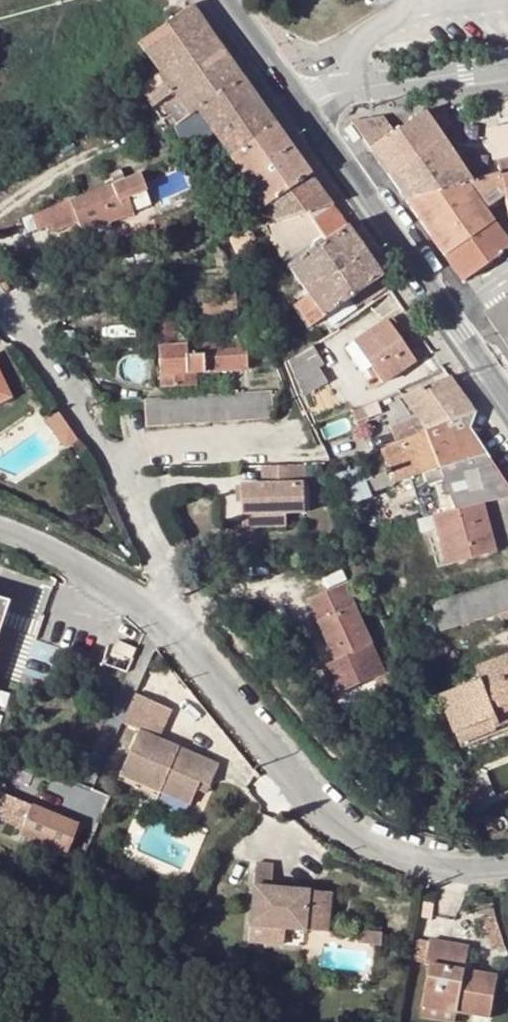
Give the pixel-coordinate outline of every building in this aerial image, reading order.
[(173,125),(196,110),(241,79),(197,15),(191,5),(137,42),(153,65),(131,79),(137,86),(131,89),(115,101),(126,114),(145,102),(148,100),(168,129),(173,125)] [(196,110),(229,156),(273,124),(254,97),(241,79),(196,110)] [(439,109),(422,114),(436,133),(450,125),(439,109)] [(422,114),(421,112),(393,131),(369,148),(403,197),(469,179),(436,133),(422,114)] [(369,148),(393,131),(383,116),(350,121),(369,148)] [(229,156),(221,162),(228,171),(236,166),(262,203),(276,222),(299,216),(317,210),(329,204),(318,188),(273,124),(229,156)] [(177,156),(170,159),(173,165),(180,161),(177,156)] [(499,171),(501,171),(501,175),(507,173),(507,156),(497,158),(499,171)] [(501,171),(499,171),(469,179),(403,197),(431,237),(443,254),(492,220),(487,213),(484,209),(505,196),(501,175),(501,171)] [(137,172),(86,192),(66,200),(77,227),(89,223),(91,228),(131,212),(124,196),(143,188),(137,172)] [(195,203),(182,208),(188,221),(201,217),(195,203)] [(243,213),(252,229),(276,222),(262,203),(243,213)] [(56,204),(29,215),(35,229),(62,219),(56,204)] [(252,229),(246,231),(253,246),(270,240),(306,296),(293,305),(307,326),(309,328),(322,318),(380,276),(373,266),(329,204),(317,210),(299,216),(276,222),(252,229)] [(182,208),(168,214),(172,226),(188,221),(182,208)] [(243,213),(231,216),(239,233),(246,231),(252,229),(243,213)] [(231,216),(217,218),(227,238),(239,233),(231,216)] [(492,220),(443,254),(461,280),(507,247),(507,243),(492,220)] [(325,323),(332,333),(376,303),(391,292),(380,276),(322,318),(325,323)] [(235,287),(201,290),(202,317),(237,315),(235,287)] [(482,311),(488,319),(507,305),(507,294),(507,293),(482,311)] [(397,335),(413,325),(405,313),(394,295),(377,307),(386,320),(397,335)] [(488,319),(507,347),(507,305),(488,319)] [(353,342),(372,369),(378,379),(381,382),(413,359),(397,335),(386,320),(353,342)] [(245,340),(159,344),(161,387),(189,385),(188,372),(197,371),(245,369),(245,340)] [(372,369),(353,342),(345,348),(354,362),(357,361),(366,373),(372,369)] [(309,348),(289,359),(303,395),(326,382),(318,368),(320,365),(309,348)] [(23,380),(0,350),(0,398),(23,380)] [(188,372),(189,385),(198,384),(197,371),(188,372)] [(390,427),(397,444),(464,418),(472,415),(477,413),(450,377),(404,396),(417,417),(390,427)] [(271,390),(144,399),(145,427),(220,421),(274,417),(271,390)] [(364,407),(352,411),(356,421),(368,417),(364,407)] [(60,411),(48,418),(64,447),(77,440),(60,411)] [(410,477),(417,500),(498,473),(484,452),(464,418),(397,444),(381,450),(389,470),(364,478),(368,491),(410,477)] [(244,482),(245,511),(290,510),(308,509),(307,462),(279,463),(274,463),(266,463),(266,481),(244,482)] [(355,462),(335,469),(338,477),(357,469),(355,462)] [(417,500),(422,518),(434,515),(481,502),(507,494),(507,488),(498,473),(417,500)] [(481,502),(496,552),(507,549),(507,494),(481,502)] [(481,502),(434,515),(448,566),(496,552),(481,502)] [(290,510),(245,511),(246,523),(290,522),(290,510)] [(448,566),(434,515),(422,518),(416,520),(421,534),(427,532),(437,568),(448,566)] [(434,603),(442,631),(476,621),(479,630),(507,621),(507,581),(434,603)] [(384,672),(345,582),(309,599),(341,669),(327,675),(336,693),(384,672)] [(440,695),(447,713),(507,686),(507,656),(476,668),(480,680),(440,695)] [(454,731),(490,718),(496,733),(507,729),(507,686),(447,713),(454,731)] [(128,694),(116,723),(133,730),(152,738),(164,708),(128,694)] [(490,718),(454,731),(460,747),(496,733),(490,718)] [(185,803),(192,786),(194,780),(204,784),(213,763),(152,738),(133,730),(115,774),(185,803)] [(203,790),(204,784),(194,780),(192,786),(203,790)] [(27,844),(47,853),(50,847),(62,853),(77,824),(0,792),(0,819),(22,829),(21,835),(29,839),(27,844)] [(269,862),(258,862),(250,861),(246,923),(303,927),(304,887),(280,885),(280,893),(268,891),(268,884),(269,862)] [(280,885),(268,884),(268,891),(280,893),(280,885)] [(437,887),(426,886),(425,894),(436,895),(437,887)] [(459,957),(466,958),(468,959),(470,944),(430,937),(426,962),(431,963),(424,1002),(459,1008),(491,1015),(499,973),(467,968),(467,971),(457,970),(459,957)] [(467,964),(468,959),(466,958),(459,957),(457,970),(467,971),(467,968),(467,964)] [(457,1019),(459,1008),(424,1002),(422,1013),(457,1019)]
